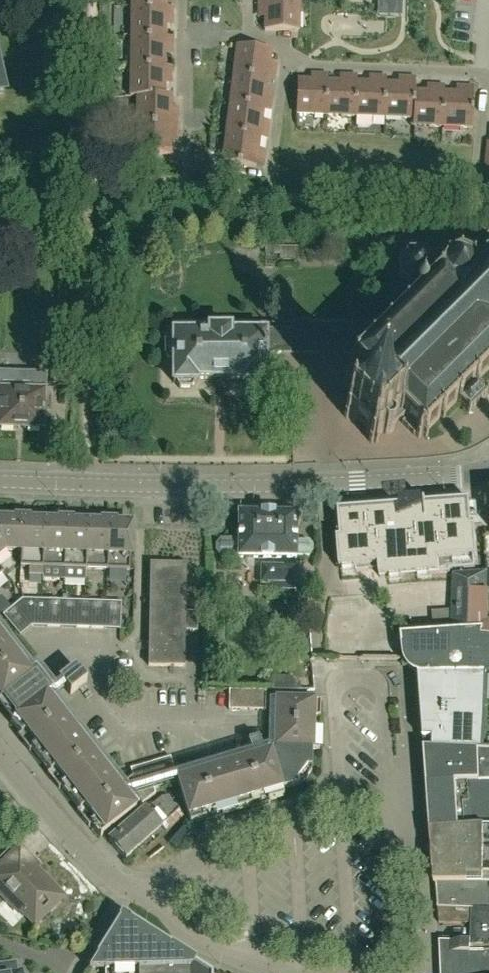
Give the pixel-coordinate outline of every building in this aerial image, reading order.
[(300,1),(268,0),(259,0),(259,14),(265,14),(265,31),(300,31),(300,1)] [(173,7),(166,8),(132,8),(132,37),(166,37),(166,22),(173,22),(173,7)] [(172,37),(166,37),(132,37),(132,66),(166,66),(166,50),(172,50),(172,37)] [(233,74),(268,79),(274,79),(275,67),(269,67),(271,50),(237,45),(233,74)] [(172,66),(166,66),(132,66),(132,96),(137,96),(137,95),(166,95),(166,80),(172,80),(172,66)] [(266,96),(268,79),(233,74),(229,104),(264,109),(270,110),(272,97),(266,96)] [(327,115),(328,81),(328,74),(315,74),(315,81),(298,80),(297,114),(327,115)] [(356,116),(357,82),(357,76),(344,75),(344,82),(328,81),(327,115),(356,116)] [(386,117),(387,83),(387,76),(373,76),(373,83),(357,82),(356,116),(386,117)] [(415,118),(416,91),(416,78),(403,77),(403,84),(387,83),(386,117),(415,118)] [(443,127),(444,92),(444,86),(431,85),(431,92),(416,91),(415,118),(415,126),(443,127)] [(460,92),(444,92),(443,127),(473,128),(474,86),(461,86),(460,92)] [(172,95),(166,95),(137,95),(137,96),(137,124),(178,124),(178,110),(172,110),(172,95)] [(262,124),(264,109),(229,104),(226,133),(261,138),(267,139),(268,125),(262,124)] [(178,137),(178,124),(137,124),(137,153),(172,153),(172,137),(178,137)] [(259,153),(261,138),(226,133),(222,162),(263,168),(265,154),(259,153)] [(485,269),(477,277),(471,267),(459,261),(445,267),(440,277),(426,290),(425,289),(434,278),(434,265),(424,255),(410,255),(399,265),(399,279),(409,289),(416,290),(415,292),(415,293),(416,294),(416,296),(417,297),(418,297),(419,298),(377,341),(360,326),(351,334),(341,324),(340,326),(308,326),(308,323),(295,323),(295,326),(260,326),(260,332),(231,332),(231,329),(209,329),(209,332),(174,332),(174,335),(170,335),(164,341),(165,355),(171,361),(174,361),(174,382),(177,382),(180,387),(192,387),(195,382),(198,382),(198,379),(242,379),(242,382),(245,382),(249,387),(261,387),(264,382),(267,382),(267,354),(318,353),(331,341),(331,333),(336,333),(350,346),(345,351),(355,363),(353,365),(355,366),(345,377),(346,386),(352,393),(361,393),(370,383),(374,388),(349,413),(374,439),(401,412),(423,435),(458,399),(470,411),(488,393),(488,392),(478,380),(488,369),(488,267),(485,269)] [(67,384),(68,332),(55,332),(54,384),(67,384)] [(45,390),(46,390),(46,382),(31,381),(30,390),(0,389),(0,428),(44,429),(45,390)] [(477,540),(476,529),(476,528),(473,529),(473,525),(475,524),(475,523),(473,523),(471,501),(427,505),(427,504),(426,504),(426,506),(412,512),(386,514),(385,508),(340,512),(342,534),(340,534),(340,535),(342,535),(343,539),(339,539),(342,569),(357,568),(357,572),(366,572),(366,570),(378,569),(377,566),(380,566),(381,578),(451,572),(451,570),(476,568),(475,558),(479,558),(478,547),(480,541),(477,540)] [(238,512),(238,539),(220,539),(215,545),(215,551),(219,556),(238,556),(238,558),(297,558),(297,555),(308,555),(313,551),(313,546),(308,541),(297,541),(297,512),(238,512)] [(23,516),(16,516),(15,520),(0,519),(0,554),(5,550),(22,551),(23,516)] [(43,575),(45,521),(31,520),(31,517),(23,516),(22,551),(21,567),(29,567),(29,575),(43,575)] [(64,568),(66,518),(59,517),(59,521),(45,521),(43,575),(44,568),(64,568)] [(86,569),(88,522),(74,522),(74,518),(66,518),(64,568),(86,569)] [(108,570),(109,519),(102,519),(102,523),(88,522),(86,569),(108,570)] [(117,519),(109,519),(108,570),(130,571),(132,524),(117,523),(117,519)] [(198,612),(186,612),(187,564),(151,564),(149,665),(185,666),(186,631),(198,632),(198,612)] [(262,583),(296,583),(296,566),(262,566),(262,583)] [(452,633),(487,631),(488,595),(488,572),(455,575),(453,611),(433,612),(434,635),(403,636),(404,657),(406,658),(407,667),(420,676),(421,676),(488,674),(488,638),(452,633)] [(488,595),(487,631),(452,633),(488,638),(488,596),(488,595)] [(15,605),(12,608),(2,596),(0,598),(0,612),(20,636),(32,626),(15,605)] [(34,604),(34,599),(23,599),(15,605),(32,626),(48,627),(48,604),(34,604)] [(62,627),(63,600),(34,599),(34,604),(48,604),(48,627),(62,627)] [(76,628),(77,600),(63,600),(62,627),(76,628)] [(91,628),(92,601),(77,600),(76,628),(91,628)] [(106,629),(107,601),(92,601),(91,628),(106,629)] [(122,602),(107,601),(106,629),(121,629),(122,602)] [(16,656),(0,635),(0,707),(101,836),(156,794),(155,787),(178,780),(171,757),(131,768),(133,776),(123,784),(125,786),(121,790),(63,716),(68,712),(21,652),(16,656)] [(71,694),(87,682),(76,667),(60,680),(71,694)] [(421,676),(425,740),(435,740),(435,751),(488,753),(488,674),(421,676)] [(315,733),(315,725),(315,716),(321,716),(321,700),(277,699),(276,747),(271,753),(178,780),(190,823),(284,796),(282,789),(302,783),(313,770),(313,750),(320,750),(321,733),(315,733)] [(435,751),(427,750),(429,787),(488,782),(488,753),(435,751)] [(429,787),(432,831),(488,825),(488,782),(429,787)] [(179,810),(168,796),(146,808),(109,840),(126,860),(163,827),(162,825),(179,810)] [(432,831),(434,868),(466,868),(488,867),(488,825),(432,831)] [(20,844),(0,863),(0,893),(8,901),(11,898),(35,923),(64,895),(36,866),(39,864),(20,844)] [(466,868),(434,868),(435,884),(437,884),(441,884),(488,883),(488,867),(466,868)] [(441,884),(437,884),(439,909),(488,909),(488,883),(441,884)] [(439,909),(440,923),(472,923),(472,942),(442,942),(443,972),(488,972),(488,909),(439,909)] [(89,968),(105,967),(105,972),(212,972),(212,970),(163,939),(164,938),(122,912),(100,948),(101,949),(89,968)] [(418,937),(407,937),(408,951),(418,951),(418,937)] [(20,972),(16,972),(14,963),(0,965),(0,972),(20,972)]
